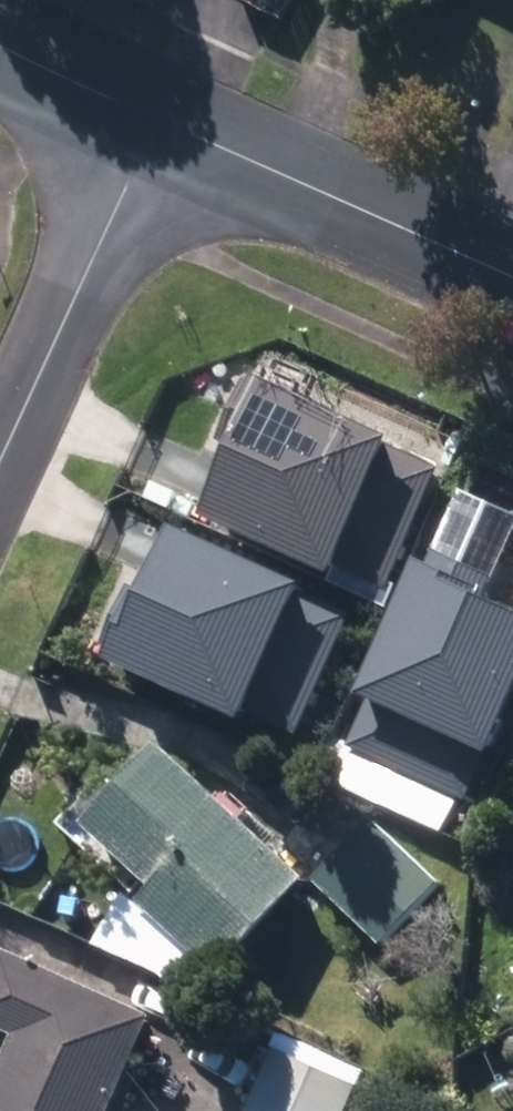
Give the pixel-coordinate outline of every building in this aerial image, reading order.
[(255,378),(195,512),(321,568),(325,560),(382,585),(438,459),(255,378)] [(293,581),(166,524),(105,658),(230,714),(235,704),(292,730),(342,620),(287,595),(293,581)] [(348,746),(463,798),(512,688),(512,619),(471,600),(482,574),(421,547),(355,690),(371,697),(348,746)] [(140,904),(218,975),(304,882),(157,746),(82,829),(151,892),(140,904)] [(314,885),(383,949),(440,889),(369,825),(314,885)] [(151,1020),(1,952),(0,955),(0,1032),(17,1039),(0,1076),(0,1110),(111,1110),(151,1020)] [(357,1091),(273,1053),(248,1110),(348,1110),(357,1091)]
